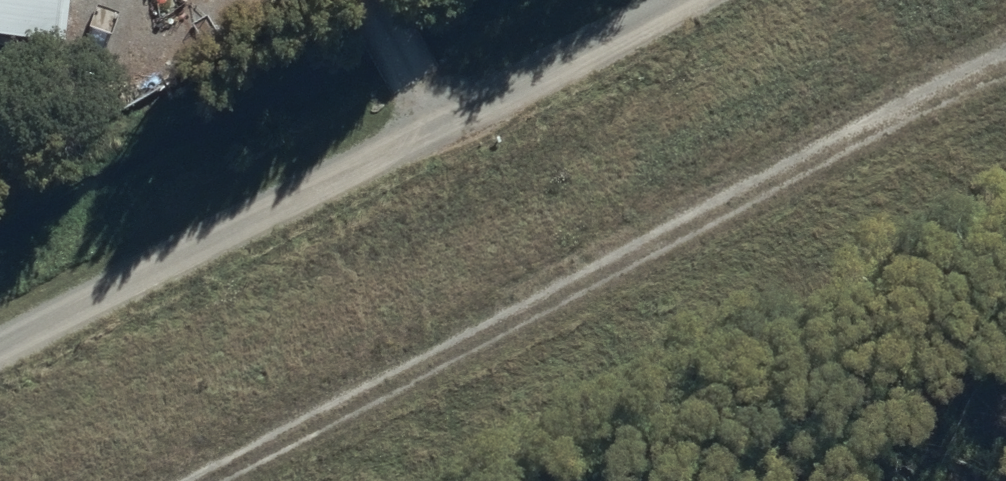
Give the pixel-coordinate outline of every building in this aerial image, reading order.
[(61,37),(65,0),(0,0),(0,31),(61,37)]
